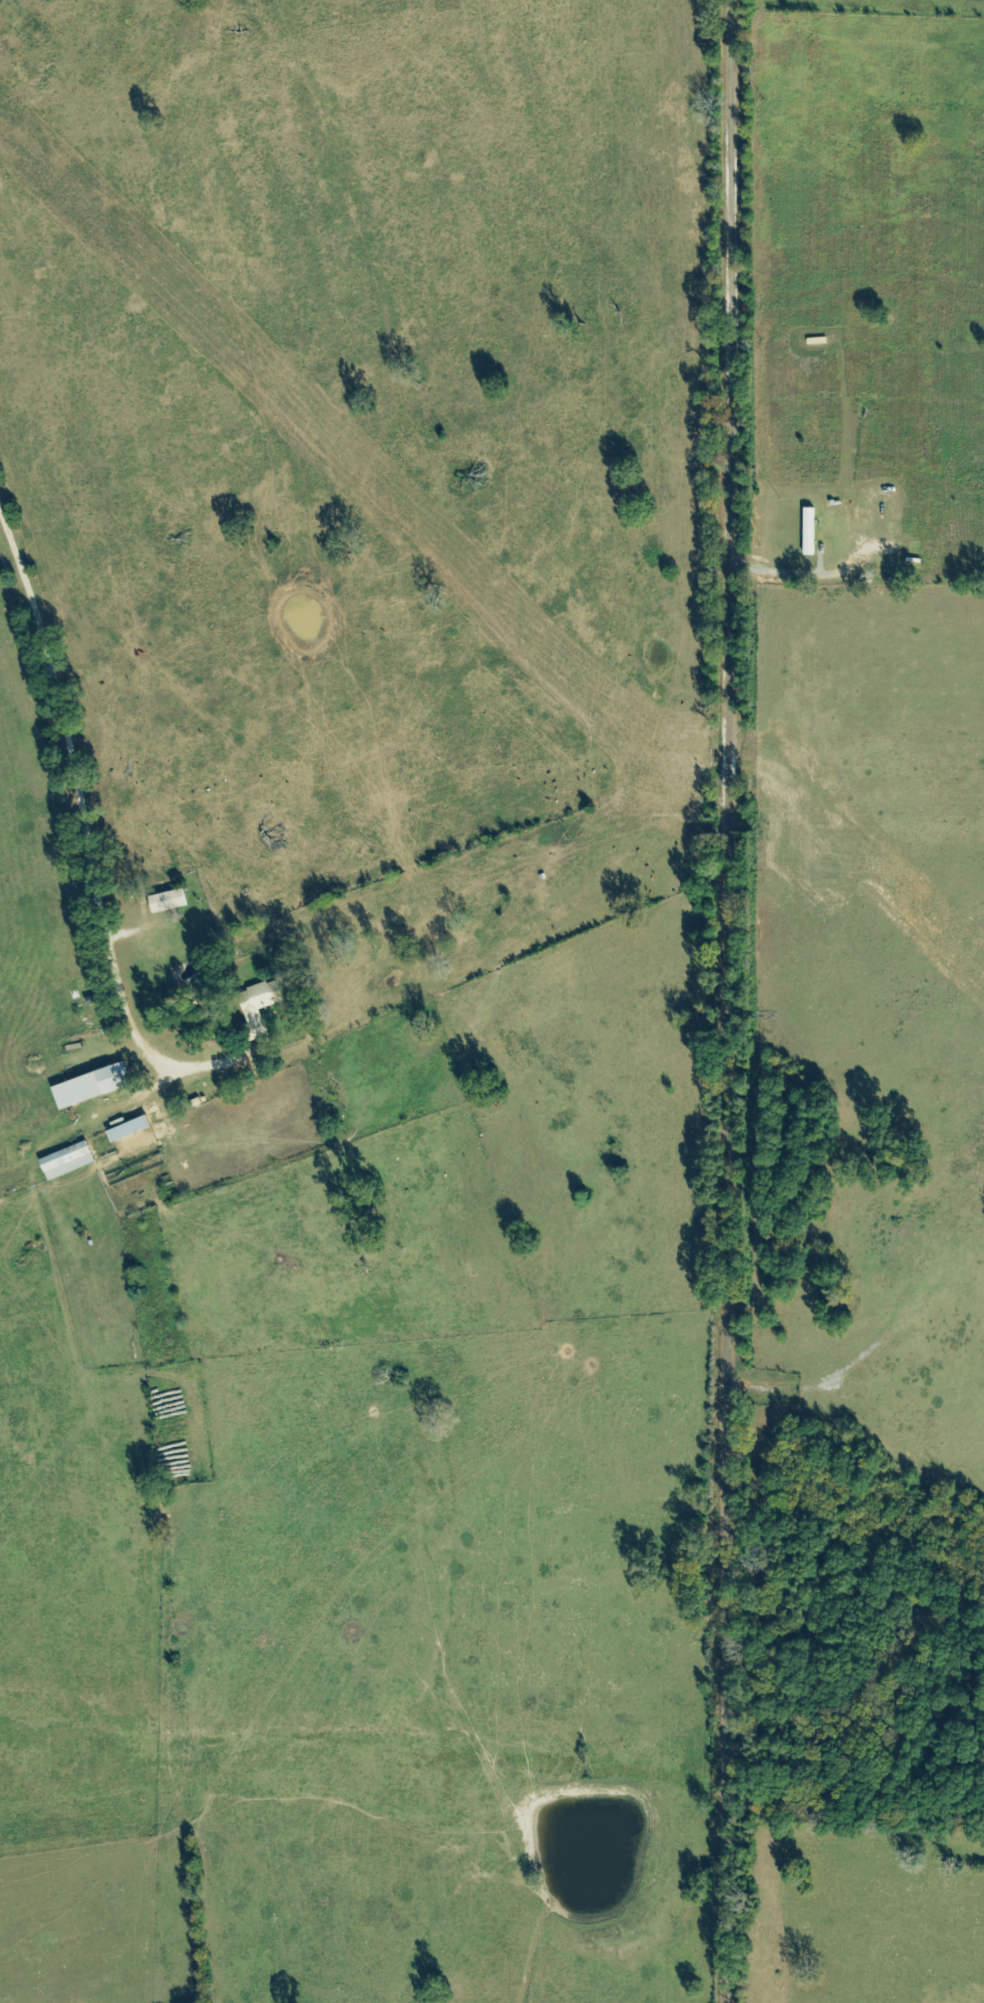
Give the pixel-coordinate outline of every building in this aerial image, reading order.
[(806,556),(817,556),(817,509),(806,509),(806,556)] [(190,907),(187,890),(150,898),(152,904),(153,904),(155,914),(190,907)] [(271,1037),(263,1010),(288,1002),(282,981),(240,994),(255,1042),(271,1037)] [(55,1087),(62,1110),(136,1087),(129,1064),(55,1087)] [(111,1132),(115,1144),(155,1129),(150,1116),(111,1132)] [(98,1164),(89,1142),(43,1160),(51,1182),(98,1164)]
